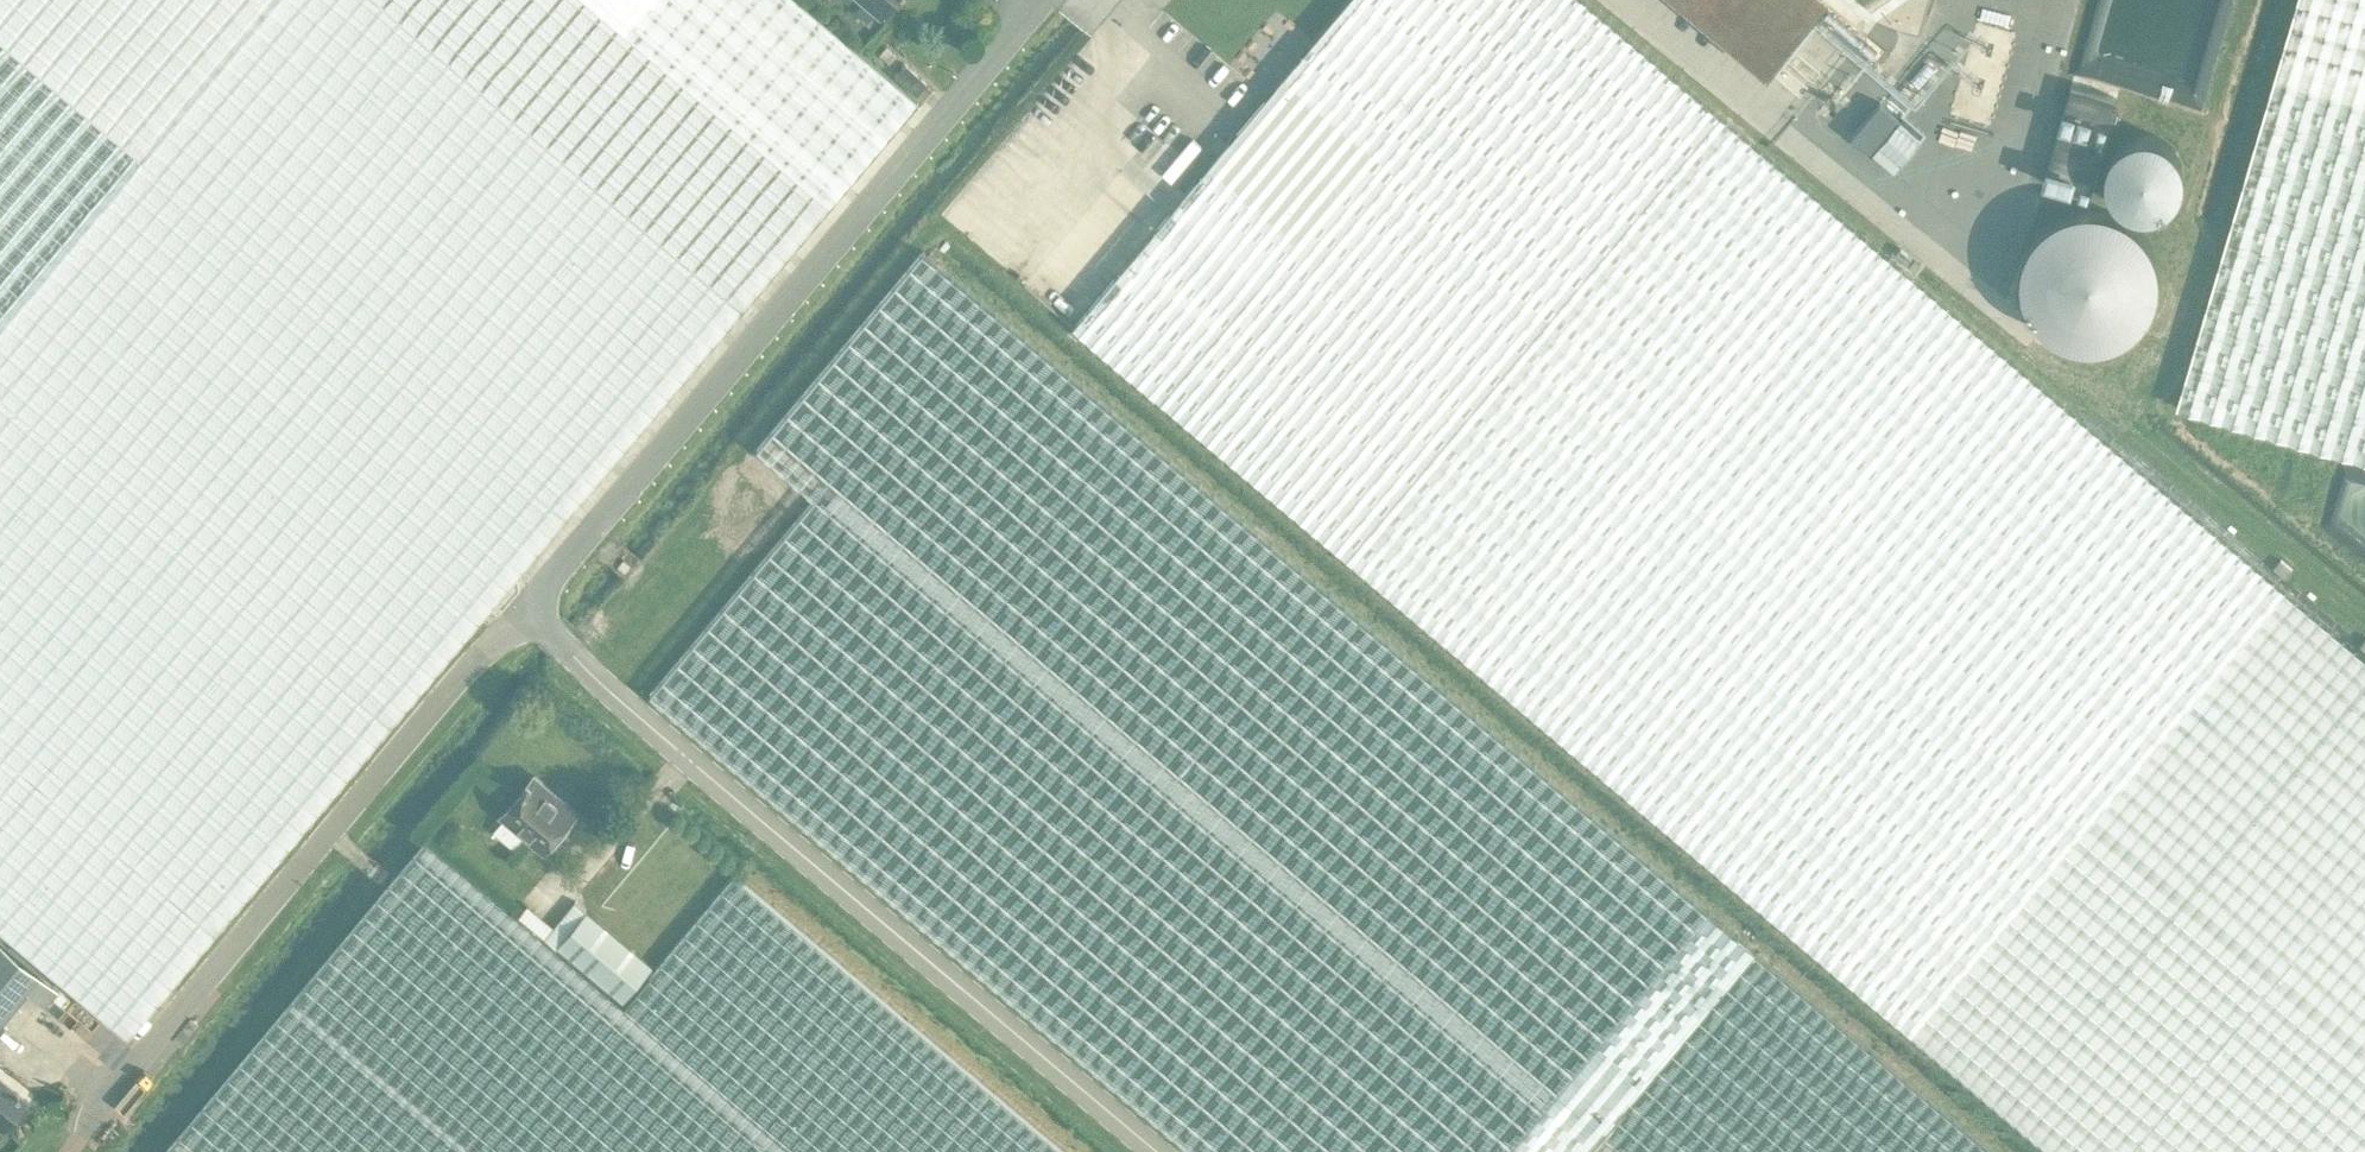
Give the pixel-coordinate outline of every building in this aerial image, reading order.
[(126,1036),(915,98),(799,0),(0,0),(0,930),(126,1036)] [(882,15),(894,0),(864,0),(882,15)] [(1351,561),(1725,119),(1584,0),(1427,0),(1258,199),(1234,180),(1193,229),(1169,210),(1073,326),(1351,561)] [(1767,66),(1822,0),(1689,0),(1767,66)] [(2179,407),(2364,462),(2364,0),(2300,0),(2179,407)] [(2037,42),(1995,120),(2044,147),(2083,70),(2037,42)] [(1820,69),(1793,46),(1785,56),(1813,79),(1820,69)] [(1781,61),(1773,71),(1800,93),(1808,84),(1781,61)] [(915,93),(925,81),(903,62),(893,74),(915,93)] [(1725,119),(1351,561),(1480,671),(2051,1151),(2364,1151),(2364,657),(1725,119)] [(1911,257),(1901,248),(1895,256),(1905,264),(1911,257)] [(1583,1151),(1993,1151),(1755,952),(923,250),(757,448),(815,497),(650,693),(1195,1151),(1513,1151),(1563,1094),(1602,1128),(1583,1151)] [(546,851),(578,812),(561,798),(557,803),(531,781),(503,814),(546,851)] [(735,877),(625,1007),(427,841),(167,1151),(1063,1151),(735,877)] [(653,966),(587,911),(559,945),(625,1000),(653,966)] [(18,984),(36,999),(49,983),(0,942),(0,1005),(18,984)] [(3,1130),(5,1127),(8,1130),(13,1126),(20,1119),(23,1115),(26,1109),(27,1107),(24,1104),(27,1101),(0,1079),(0,1128),(3,1130)] [(1602,1128),(1563,1094),(1513,1151),(1583,1151),(1602,1128)]
